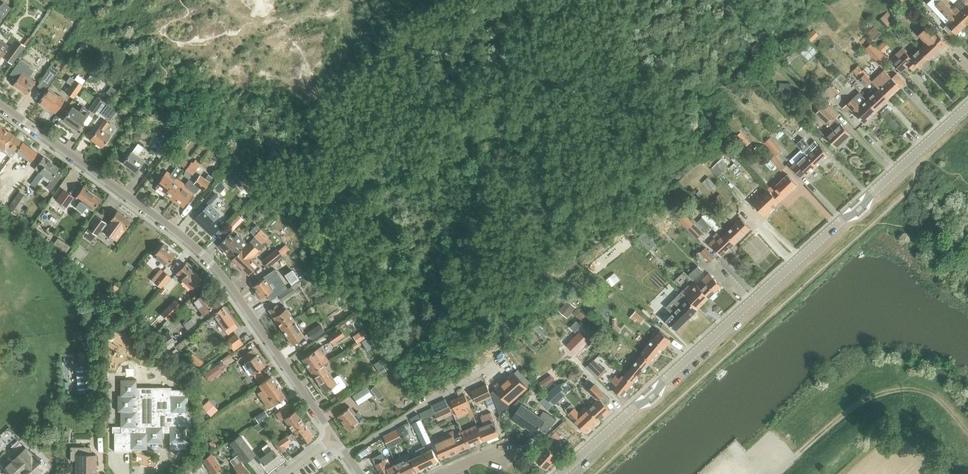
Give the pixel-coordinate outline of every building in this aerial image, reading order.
[(907,0),(899,0),(898,1),(909,13),(915,8),(907,0)] [(934,5),(941,12),(945,17),(943,20),(947,24),(943,28),(951,36),(955,33),(956,34),(965,25),(950,9),(947,6),(942,0),(940,0),(934,5)] [(950,9),(965,25),(967,22),(967,0),(959,0),(950,9)] [(929,24),(918,34),(926,42),(921,47),(931,58),(947,43),(936,32),(932,27),(929,24)] [(819,35),(814,29),(807,36),(812,42),(819,35)] [(2,55),(4,56),(3,57),(12,63),(25,45),(16,39),(9,49),(7,48),(9,46),(0,40),(0,58),(2,55)] [(800,51),(809,60),(818,51),(810,42),(800,51)] [(887,58),(872,42),(866,49),(880,64),(887,58)] [(884,42),(878,47),(883,52),(888,48),(884,42)] [(931,58),(921,47),(910,57),(902,48),(890,60),(899,70),(907,63),(913,70),(918,66),(920,68),(931,58)] [(20,61),(11,75),(17,79),(13,84),(27,94),(35,82),(29,78),(34,71),(20,61)] [(52,72),(57,75),(60,70),(56,67),(51,64),(48,69),(52,72)] [(858,66),(853,71),(860,78),(867,86),(872,81),(858,66)] [(884,69),(872,81),(880,89),(888,99),(905,82),(897,73),(892,78),(884,69)] [(72,85),(70,87),(66,93),(73,98),(82,87),(83,85),(70,76),(66,81),(72,85)] [(42,80),(37,86),(44,91),(49,84),(42,80)] [(831,85),(830,85),(823,92),(830,100),(837,93),(835,91),(839,88),(833,81),(830,84),(831,85)] [(780,91),(791,92),(792,83),(780,82),(780,91)] [(38,102),(49,110),(50,109),(56,112),(65,100),(59,96),(48,88),(38,102)] [(877,91),(866,100),(876,111),(889,99),(888,99),(880,89),(877,91)] [(89,109),(98,115),(106,104),(97,98),(89,109)] [(847,104),(843,107),(850,115),(854,112),(864,123),(876,111),(866,100),(860,106),(853,98),(847,104)] [(827,103),(817,113),(832,128),(839,121),(835,117),(838,114),(827,103)] [(100,114),(106,117),(107,116),(111,118),(116,111),(107,104),(100,114)] [(63,120),(77,129),(89,111),(82,106),(79,111),(72,107),(63,120)] [(92,140),(102,147),(110,136),(104,131),(109,123),(104,119),(90,139),(92,140)] [(826,137),(836,147),(851,134),(839,121),(832,128),(833,130),(826,137)] [(3,151),(14,136),(0,126),(0,149),(3,151)] [(812,130),(820,138),(824,134),(816,126),(812,130)] [(751,141),(741,131),(734,138),(744,148),(751,141)] [(763,140),(764,142),(775,155),(782,148),(771,136),(770,137),(768,135),(763,140)] [(14,136),(3,151),(0,155),(0,172),(11,157),(13,158),(18,152),(30,162),(37,153),(22,142),(14,136)] [(797,144),(805,153),(817,165),(829,154),(819,144),(819,145),(815,140),(810,145),(803,138),(797,144)] [(123,163),(136,172),(144,161),(137,156),(143,147),(138,143),(132,152),(131,151),(123,163)] [(154,153),(159,157),(167,148),(161,143),(154,153)] [(801,148),(789,159),(794,164),(791,166),(794,170),(800,176),(805,171),(808,174),(817,166),(805,153),(801,148)] [(175,160),(183,167),(188,161),(178,155),(175,160)] [(736,155),(731,159),(738,165),(742,161),(736,155)] [(770,159),(780,171),(785,166),(775,155),(770,159)] [(31,184),(35,187),(43,175),(50,180),(59,168),(43,157),(34,168),(39,172),(31,184)] [(710,168),(717,175),(728,166),(721,158),(710,168)] [(185,170),(191,175),(200,162),(195,159),(193,162),(191,161),(185,170)] [(166,171),(155,186),(165,193),(176,177),(181,169),(176,166),(170,174),(166,171)] [(52,177),(50,180),(45,187),(50,190),(57,181),(61,176),(56,172),(52,177)] [(185,184),(174,199),(183,206),(188,199),(190,201),(194,196),(191,195),(194,191),(196,192),(199,187),(203,190),(209,182),(213,177),(208,174),(205,178),(199,174),(194,182),(188,178),(185,184)] [(768,188),(767,189),(768,189),(779,201),(797,184),(787,174),(776,185),(774,183),(768,188)] [(703,182),(710,189),(716,184),(709,176),(703,182)] [(165,193),(174,199),(185,184),(176,177),(165,193)] [(214,187),(218,191),(222,186),(219,183),(214,187)] [(76,206),(76,208),(82,212),(87,206),(92,210),(100,199),(83,186),(75,197),(80,201),(76,206)] [(768,189),(767,189),(752,203),(764,215),(779,201),(768,189)] [(56,200),(66,207),(73,197),(63,190),(56,200)] [(204,199),(209,204),(217,195),(212,191),(204,199)] [(19,192),(7,208),(15,214),(22,205),(27,198),(19,192)] [(712,201),(721,210),(729,202),(720,193),(712,201)] [(218,215),(220,214),(209,204),(205,208),(195,219),(211,235),(217,228),(221,224),(215,218),(218,215)] [(121,235),(131,221),(117,211),(107,224),(103,231),(116,241),(121,235)] [(702,216),(714,228),(716,231),(721,226),(706,211),(702,216)] [(227,226),(232,230),(243,219),(238,215),(227,226)] [(96,216),(87,228),(96,234),(100,229),(103,231),(107,225),(107,224),(105,222),(104,222),(96,216)] [(741,218),(726,232),(735,243),(751,228),(741,218)] [(701,233),(702,232),(693,223),(688,228),(690,231),(697,238),(701,233)] [(645,232),(639,238),(645,245),(652,239),(645,232)] [(735,243),(726,232),(721,237),(716,232),(712,236),(715,238),(709,243),(721,256),(735,243)] [(228,254),(232,258),(247,243),(237,234),(233,237),(229,234),(218,245),(227,254),(228,254)] [(52,246),(65,254),(70,246),(58,237),(52,246)] [(232,258),(232,259),(244,270),(248,274),(258,264),(251,257),(263,245),(254,237),(247,244),(247,243),(232,258)] [(153,256),(166,266),(175,254),(163,244),(153,256)] [(263,260),(268,267),(282,256),(282,255),(289,249),(285,244),(278,250),(277,249),(263,260)] [(701,252),(709,261),(714,257),(705,248),(701,252)] [(176,273),(181,278),(192,289),(201,279),(185,263),(176,273)] [(689,274),(694,280),(703,271),(698,266),(689,274)] [(264,278),(252,286),(256,291),(254,292),(254,294),(257,298),(259,298),(260,297),(260,298),(261,298),(266,294),(270,300),(288,288),(274,269),(263,276),(264,278)] [(292,269),(285,274),(292,284),(299,279),(296,275),(292,269)] [(156,281),(162,286),(170,277),(164,272),(156,281)] [(709,273),(697,284),(709,297),(721,285),(709,273)] [(163,287),(168,292),(176,282),(171,278),(163,287)] [(291,286),(291,287),(278,295),(282,300),(295,292),(293,290),(299,286),(297,282),(291,286)] [(115,284),(110,291),(114,294),(119,287),(115,284)] [(683,289),(681,291),(686,295),(685,296),(688,299),(698,309),(709,297),(697,284),(694,287),(690,284),(685,290),(683,289)] [(332,290),(326,295),(331,300),(336,295),(332,290)] [(680,291),(666,305),(673,312),(665,319),(676,330),(683,323),(693,313),(697,308),(697,309),(698,309),(688,299),(685,296),(680,291)] [(191,299),(203,314),(214,305),(204,292),(198,297),(196,294),(191,299)] [(161,313),(167,320),(181,306),(175,299),(161,313)] [(567,301),(559,311),(567,317),(575,307),(567,301)] [(268,309),(282,329),(292,322),(291,321),(292,320),(283,306),(278,309),(276,304),(268,309)] [(212,313),(227,334),(237,326),(222,306),(212,313)] [(636,310),(632,315),(641,322),(645,318),(636,310)] [(191,317),(183,323),(187,328),(195,322),(191,317)] [(616,318),(613,318),(613,326),(619,332),(621,330),(616,325),(616,318)] [(597,326),(607,334),(611,328),(602,321),(597,326)] [(292,322),(282,329),(292,344),(304,336),(303,335),(299,330),(298,331),(292,322)] [(320,324),(308,332),(312,339),(324,331),(320,324)] [(327,336),(332,343),(344,335),(339,328),(327,336)] [(363,329),(355,334),(360,340),(367,336),(363,329)] [(642,354),(650,361),(652,362),(671,339),(660,330),(641,353),(642,354)] [(588,341),(579,332),(566,346),(575,354),(583,346),(586,349),(591,344),(588,341)] [(161,340),(166,348),(175,341),(170,333),(161,340)] [(226,340),(232,348),(241,342),(235,334),(226,340)] [(361,341),(366,350),(371,347),(365,339),(361,341)] [(302,359),(311,373),(323,365),(329,361),(326,357),(319,347),(302,359)] [(171,353),(178,359),(182,354),(175,348),(171,352),(171,353)] [(245,362),(244,362),(252,374),(264,366),(256,354),(256,355),(252,349),(241,357),(245,362)] [(642,354),(625,376),(633,382),(650,361),(642,354)] [(594,358),(589,363),(601,376),(607,370),(594,358)] [(387,359),(382,362),(387,370),(392,367),(387,359)] [(217,363),(208,370),(213,377),(222,370),(221,369),(218,364),(217,363)] [(89,364),(75,366),(78,393),(92,392),(89,364)] [(323,365),(311,373),(325,392),(330,388),(333,393),(335,393),(345,387),(346,385),(339,375),(337,375),(333,378),(323,365)] [(384,365),(378,369),(381,373),(387,369),(384,365)] [(495,389),(509,404),(528,387),(514,372),(495,389)] [(540,381),(544,387),(554,379),(551,374),(540,381)] [(633,382),(625,376),(624,374),(620,379),(616,375),(612,380),(618,386),(614,390),(621,396),(633,382)] [(257,393),(268,408),(273,405),(285,397),(274,381),(272,377),(271,376),(258,384),(262,390),(257,393)] [(114,426),(114,443),(114,451),(131,451),(131,449),(147,448),(147,442),(162,442),(162,432),(170,432),(170,448),(186,448),(186,426),(191,426),(191,416),(187,416),(187,389),(171,390),(170,387),(136,387),(136,379),(121,379),(120,395),(117,395),(117,411),(120,411),(121,426),(114,426)] [(471,390),(476,402),(492,396),(486,383),(471,390)] [(545,396),(553,405),(567,393),(558,384),(545,396)] [(598,400),(590,407),(600,419),(610,410),(605,404),(610,400),(595,384),(588,390),(598,400)] [(352,395),(358,404),(372,395),(366,386),(352,395)] [(370,389),(378,399),(382,395),(374,386),(370,389)] [(452,400),(450,401),(455,411),(470,405),(469,403),(465,394),(452,400)] [(87,399),(89,410),(95,409),(94,398),(87,399)] [(202,407),(211,416),(218,409),(209,400),(202,407)] [(512,419),(519,424),(520,422),(536,433),(540,428),(547,433),(556,419),(544,411),(540,417),(522,404),(512,419)] [(571,404),(565,410),(568,413),(586,432),(600,419),(590,408),(581,416),(574,408),(571,404)] [(337,416),(349,430),(359,422),(364,418),(358,411),(355,414),(349,406),(338,415),(337,416)] [(452,413),(449,407),(445,409),(435,413),(432,407),(420,413),(423,419),(435,414),(437,420),(452,413)] [(284,418),(293,431),(303,423),(295,410),(289,414),(287,410),(286,411),(283,408),(275,413),(280,420),(284,418)] [(254,417),(257,422),(267,416),(264,410),(254,417)] [(484,424),(479,426),(485,440),(500,434),(491,412),(480,416),(484,424)] [(419,413),(411,418),(413,423),(424,445),(431,441),(420,419),(421,419),(419,413)] [(254,425),(258,431),(264,427),(260,421),(254,425)] [(554,430),(563,439),(571,431),(562,422),(554,430)] [(303,423),(293,431),(291,432),(292,432),(275,444),(281,452),(286,449),(284,446),(295,438),(300,444),(312,436),(303,423)] [(405,426),(399,429),(402,435),(407,433),(408,430),(405,426)] [(469,428),(460,432),(467,447),(484,440),(485,440),(479,426),(478,426),(470,430),(469,428)] [(383,436),(389,447),(403,441),(397,429),(383,436)] [(467,447),(460,432),(454,435),(452,430),(432,439),(441,459),(449,455),(450,456),(459,452),(459,451),(467,447)] [(551,435),(559,443),(563,439),(555,431),(551,435)] [(239,435),(229,443),(238,454),(243,460),(244,462),(254,455),(239,435)] [(212,440),(209,443),(214,450),(218,448),(212,440)] [(535,460),(539,463),(540,462),(547,468),(558,456),(553,451),(557,446),(550,441),(535,458),(536,459),(535,460)] [(266,453),(260,458),(268,469),(280,459),(267,443),(261,447),(266,453)] [(420,455),(413,458),(419,470),(438,460),(433,448),(429,450),(426,445),(417,450),(420,455)] [(93,469),(93,465),(96,465),(96,455),(90,455),(90,446),(70,446),(70,460),(76,460),(76,473),(93,473),(93,469)] [(9,473),(22,473),(24,472),(26,473),(35,473),(36,473),(37,473),(38,473),(46,467),(35,454),(32,456),(25,448),(12,460),(14,461),(5,470),(9,473)] [(397,464),(396,463),(389,467),(383,453),(374,458),(376,463),(378,466),(382,473),(402,473),(401,472),(397,464)] [(211,454),(202,460),(212,473),(220,468),(211,454)] [(238,454),(230,460),(234,467),(240,463),(243,460),(238,454)] [(397,464),(401,472),(402,473),(410,473),(419,469),(413,458),(405,462),(405,460),(397,464)] [(240,463),(234,467),(238,471),(235,473),(249,473),(240,463)]
